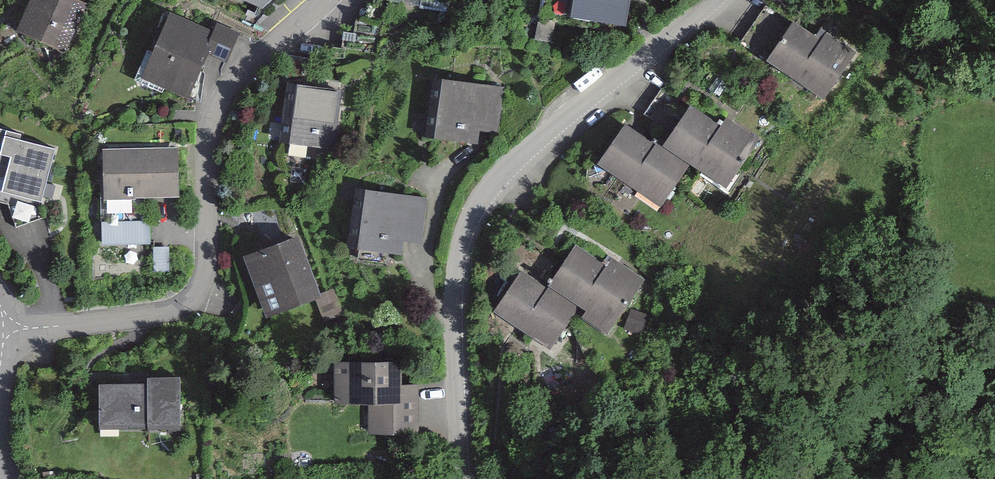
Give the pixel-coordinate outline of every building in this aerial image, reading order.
[(71,0),(35,0),(16,38),(58,59),(85,7),(71,0)] [(261,10),(271,0),(238,0),(261,10)] [(448,11),(449,2),(453,3),(454,0),(422,0),(421,7),(448,11)] [(541,19),(602,29),(607,0),(544,0),(541,19)] [(765,5),(739,43),(826,101),(858,54),(821,29),(816,38),(765,5)] [(213,32),(168,12),(139,80),(188,101),(208,55),(227,63),(239,34),(216,24),(213,32)] [(500,93),(433,81),(424,138),(492,146),(500,93)] [(343,92),(287,86),(279,145),(335,152),(343,92)] [(691,107),(664,148),(729,191),(761,141),(726,118),(721,126),(691,107)] [(625,126),(597,166),(659,209),(689,166),(664,148),(625,126)] [(5,180),(1,195),(41,205),(55,152),(20,143),(23,135),(0,129),(0,179),(5,180)] [(179,149),(102,150),(103,201),(179,201),(179,149)] [(435,197),(361,190),(356,244),(430,251),(435,197)] [(107,237),(155,235),(154,211),(107,213),(107,237)] [(313,239),(247,259),(267,323),(333,304),(313,239)] [(576,245),(548,288),(579,309),(585,313),(580,320),(608,338),(645,282),(611,260),(607,266),(576,245)] [(522,272),(495,313),(552,351),(579,309),(548,288),(522,272)] [(403,365),(335,365),(335,405),(370,405),(370,440),(420,441),(420,387),(403,387),(403,365)] [(98,388),(98,430),(182,429),(182,379),(147,380),(147,387),(98,388)]
